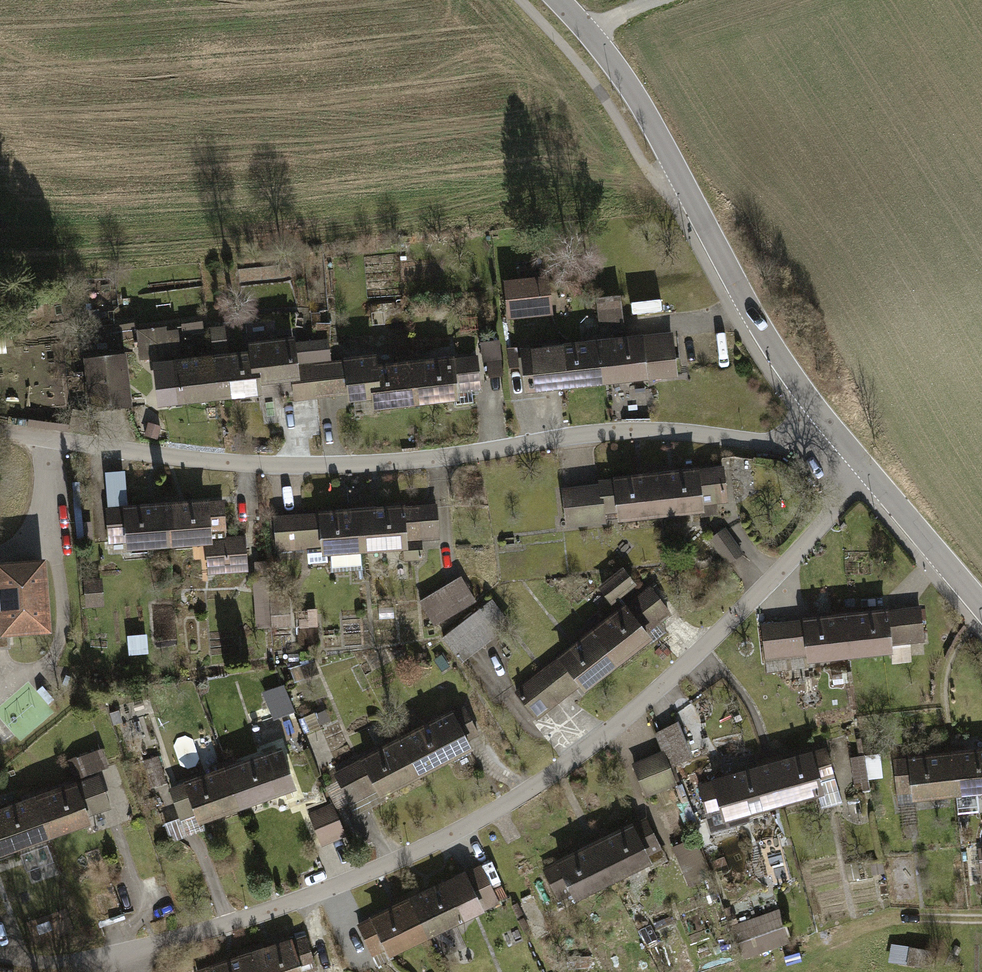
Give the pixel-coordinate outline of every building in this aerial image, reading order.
[(546,281),(508,285),(512,316),(550,311),(546,281)] [(60,298),(34,300),(35,316),(61,314),(60,298)] [(619,298),(597,300),(601,337),(609,336),(623,335),(619,298)] [(601,337),(606,382),(645,378),(641,339),(610,342),(609,336),(601,337)] [(641,339),(645,378),(675,374),(671,336),(641,339)] [(591,344),(563,347),(567,386),(606,382),(601,337),(591,338),(591,344)] [(143,338),(126,340),(128,356),(144,355),(143,338)] [(214,347),(187,349),(188,362),(215,360),(214,347)] [(563,347),(525,351),(529,390),(567,386),(563,347)] [(180,348),(152,351),(154,374),(182,372),(180,348)] [(506,376),(504,359),(487,360),(489,378),(506,376)] [(216,369),(221,418),(264,415),(263,406),(304,402),(302,384),(300,362),(256,366),(256,372),(234,374),(234,367),(216,369)] [(134,422),(129,365),(93,368),(98,425),(134,422)] [(198,377),(156,381),(159,424),(221,418),(216,369),(197,371),(198,377)] [(396,369),(381,370),(385,419),(447,414),(446,405),(484,402),(481,369),(397,376),(396,369)] [(385,419),(381,370),(367,371),(368,378),(302,384),(304,402),(304,417),(353,413),(354,422),(385,419)] [(660,468),(666,522),(708,518),(706,505),(728,502),(725,469),(674,474),(673,466),(660,468)] [(645,477),(563,486),(569,533),(604,529),(603,518),(617,517),(618,528),(666,522),(660,468),(644,470),(645,477)] [(125,478),(102,478),(105,553),(126,553),(127,559),(169,558),(168,504),(151,504),(152,513),(126,514),(125,478)] [(187,503),(168,504),(169,558),(198,557),(199,582),(245,581),(244,544),(224,544),(223,510),(187,511),(187,503)] [(351,509),(277,512),(279,549),(309,548),(310,572),(332,572),(332,560),(367,559),(365,504),(351,505),(351,509)] [(365,504),(367,559),(403,558),(404,565),(426,564),(425,541),(444,541),(443,507),(381,510),(380,504),(365,504)] [(732,581),(746,571),(730,549),(716,559),(732,581)] [(16,668),(15,657),(54,655),(49,579),(0,582),(0,669),(16,668)] [(640,604),(626,588),(602,609),(616,626),(640,604)] [(479,618),(461,592),(422,619),(440,645),(479,618)] [(107,594),(93,595),(94,624),(108,624),(107,594)] [(266,604),(258,605),(260,641),(267,641),(266,604)] [(673,633),(651,604),(604,641),(599,636),(587,645),(623,690),(663,659),(655,648),(673,633)] [(287,620),(276,620),(276,644),(288,644),(287,620)] [(868,624),(854,626),(859,680),(901,676),(900,669),(929,666),(925,627),(869,633),(868,624)] [(812,685),(859,680),(854,626),(838,627),(839,636),(765,643),(771,697),(812,693),(812,685)] [(484,627),(446,653),(462,676),(500,649),(484,627)] [(592,715),(623,690),(587,645),(576,654),(580,660),(519,708),(541,735),(582,702),(592,715)] [(402,748),(426,797),(479,771),(474,760),(489,753),(474,723),(423,749),(419,739),(402,748)] [(693,774),(679,740),(658,749),(666,767),(673,783),(693,774)] [(384,818),(426,797),(402,748),(388,754),(393,764),(325,797),(339,825),(351,820),(360,839),(388,825),(384,818)] [(765,774),(781,825),(826,811),(829,820),(847,814),(830,761),(783,776),(780,769),(765,774)] [(956,764),(960,816),(981,814),(981,767),(967,768),(966,763),(956,764)] [(945,770),(897,774),(901,825),(918,823),(918,820),(960,816),(956,764),(944,765),(945,770)] [(666,767),(635,781),(649,812),(680,799),(673,783),(666,767)] [(863,767),(849,771),(857,800),(871,796),(863,767)] [(34,813),(52,862),(136,832),(121,788),(112,791),(104,770),(68,782),(76,805),(50,815),(47,808),(34,813)] [(227,780),(244,832),(282,820),(284,825),(300,819),(284,770),(242,783),(240,776),(227,780)] [(154,801),(169,796),(161,772),(146,777),(154,801)] [(745,836),(781,825),(765,774),(753,778),(756,785),(701,802),(716,849),(746,840),(745,836)] [(204,846),(244,832),(227,780),(213,785),(215,792),(173,806),(190,858),(206,853),(204,846)] [(52,862),(34,813),(20,818),(23,825),(0,833),(0,881),(52,862)] [(310,829),(326,861),(345,851),(330,819),(310,829)] [(594,853),(620,902),(657,883),(650,870),(666,862),(649,830),(608,852),(606,847),(594,853)] [(582,922),(620,902),(594,853),(584,859),(586,863),(542,887),(559,919),(576,910),(582,922)] [(420,909),(409,915),(433,960),(473,940),(468,931),(481,924),(465,892),(423,914),(420,909)] [(433,960),(409,915),(397,921),(399,926),(360,945),(374,971),(381,971),(388,969),(389,971),(409,971),(433,960)] [(787,940),(781,922),(731,939),(736,956),(787,940)] [(259,971),(319,971),(312,952),(271,965),(269,959),(256,963),(259,971)] [(889,971),(912,971),(913,960),(890,958),(889,971)] [(256,963),(245,967),(246,971),(259,971),(256,963)]
